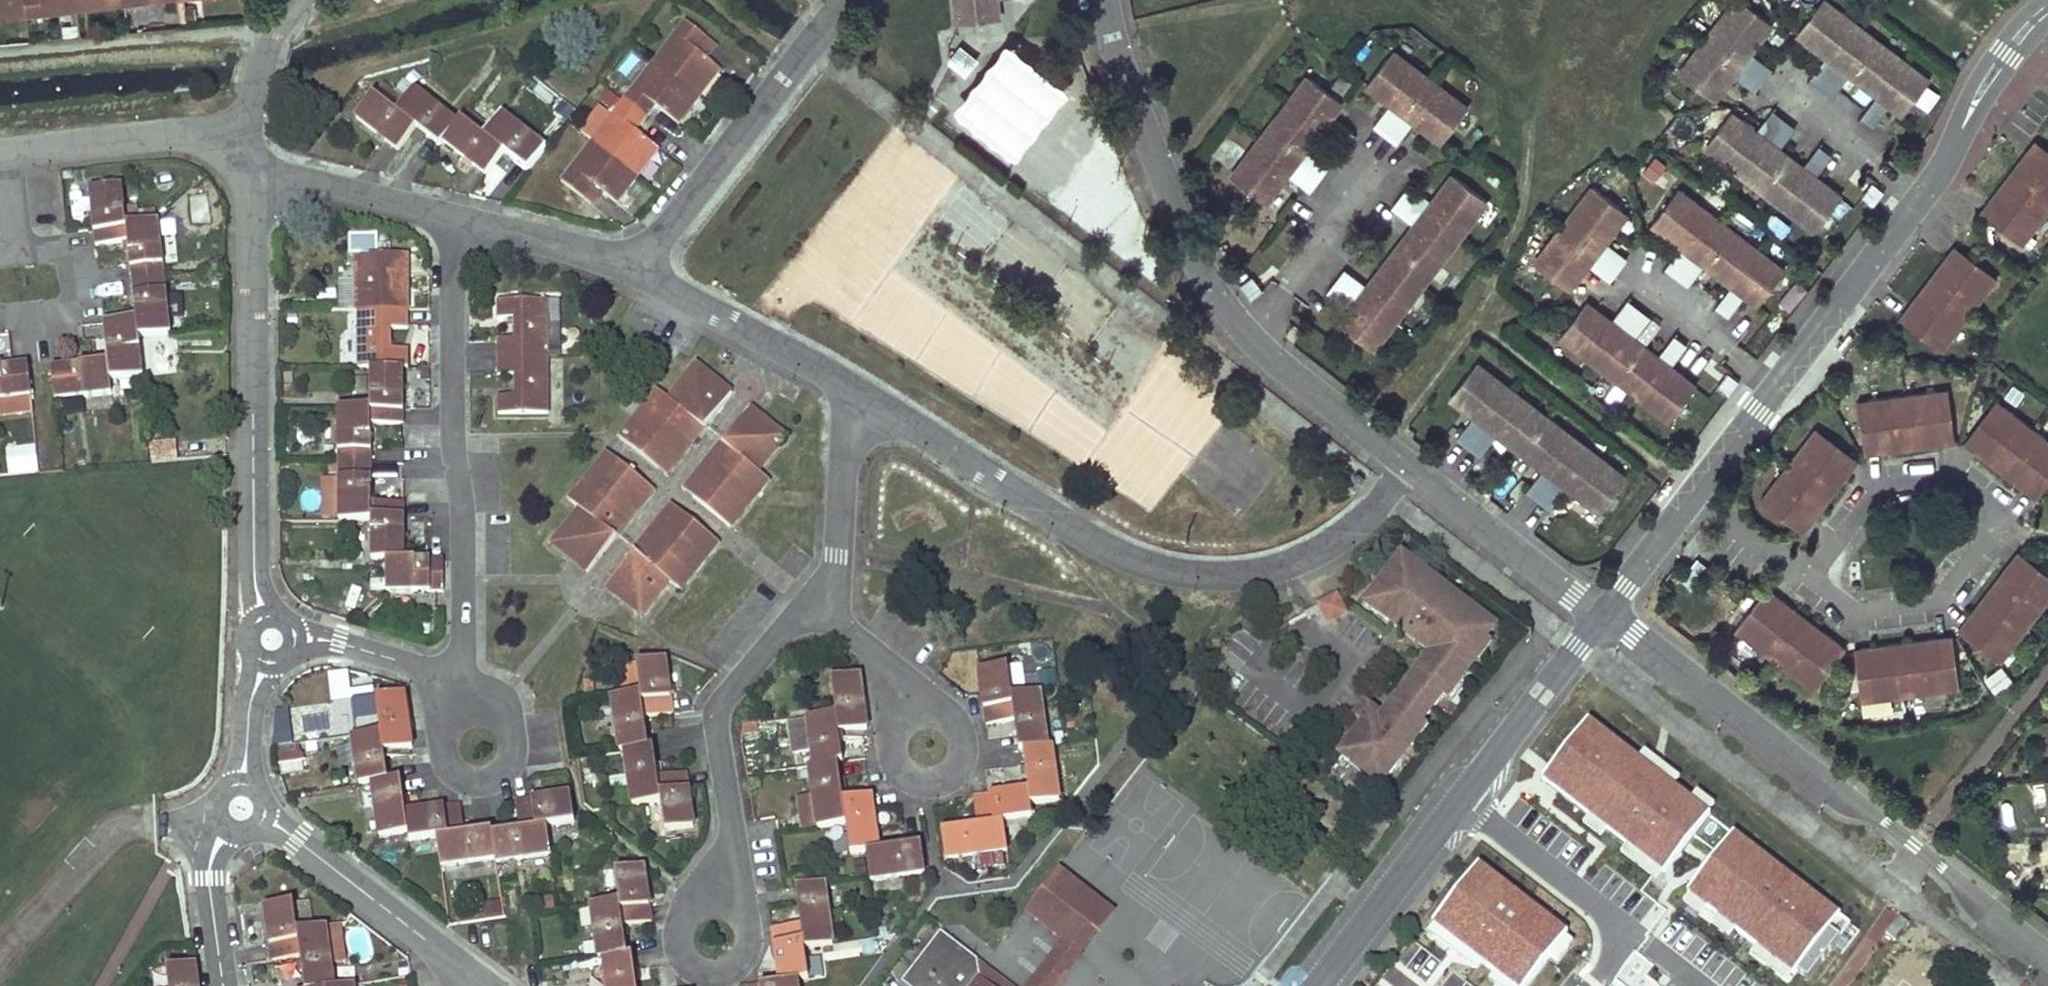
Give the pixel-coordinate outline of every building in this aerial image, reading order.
[(154,0),(0,0),(0,18),(154,0)] [(957,15),(974,13),(981,18),(1000,16),(999,0),(955,0),(957,15)] [(1768,15),(1749,0),(1734,0),(1691,55),(1697,60),(1686,74),(1713,95),(1733,70),(1751,47),(1759,36),(1755,33),(1768,15)] [(1829,0),(1821,0),(1802,25),(1821,39),(1817,45),(1829,54),(1852,71),(1863,80),(1866,75),(1881,86),(1877,91),(1891,101),(1904,111),(1931,77),(1829,0)] [(974,13),(957,15),(958,21),(981,18),(974,13)] [(1755,33),(1759,36),(1773,18),(1768,15),(1755,33)] [(708,40),(686,22),(562,182),(585,199),(595,186),(619,204),(661,150),(637,132),(656,107),(680,125),(722,71),(698,53),(708,40)] [(1798,30),(1817,45),(1821,39),(1802,25),(1798,30)] [(947,61),(966,76),(979,58),(960,44),(947,61)] [(1773,65),(1751,47),(1733,70),(1756,88),(1773,65)] [(1061,88),(1012,50),(966,110),(1016,147),(1061,88)] [(1466,107),(1392,51),(1366,84),(1389,102),(1372,125),(1396,142),(1413,120),(1440,140),(1466,107)] [(1852,71),(1829,54),(1812,76),(1835,93),(1852,71)] [(1697,60),(1691,55),(1680,69),(1686,74),(1697,60)] [(1863,80),(1877,91),(1881,86),(1866,75),(1863,80)] [(1340,100),(1308,76),(1228,181),(1256,202),(1272,180),(1278,184),(1282,178),(1304,194),(1321,172),(1299,156),(1317,133),(1338,149),(1347,137),(1325,120),(1340,100)] [(396,113),(407,99),(385,81),(374,96),(396,113)] [(374,96),(373,95),(355,118),(398,152),(417,128),(440,147),(444,142),(486,175),(505,152),(528,170),(545,148),(503,114),(492,128),(485,137),(462,119),(457,124),(414,90),(407,99),(396,113),(374,96)] [(1891,101),(1877,91),(1860,113),(1874,123),(1891,101)] [(1756,129),(1779,147),(1795,125),(1772,108),(1756,129)] [(485,137),(492,128),(469,110),(462,119),(485,137)] [(1756,129),(1732,111),(1710,140),(1723,150),(1719,155),(1764,189),(1768,185),(1775,191),(1772,195),(1815,229),(1841,195),(1815,175),(1804,166),(1779,147),(1756,129)] [(1706,145),(1719,155),(1723,150),(1710,140),(1706,145)] [(1820,145),(1804,166),(1815,175),(1832,153),(1820,145)] [(2032,149),(2028,155),(2047,169),(2047,161),(2032,149)] [(2028,155),(1980,218),(2002,235),(2005,232),(2024,246),(2047,214),(2047,169),(2028,155)] [(1641,176),(1655,184),(1667,165),(1653,156),(1641,176)] [(1486,200),(1451,173),(1431,201),(1408,184),(1390,207),(1413,224),(1366,286),(1343,268),(1326,291),(1349,308),(1339,322),(1373,348),(1411,299),(1405,295),(1436,255),(1441,259),(1486,200)] [(1261,206),(1278,184),(1272,180),(1256,202),(1261,206)] [(1764,189),(1772,195),(1775,191),(1768,185),(1764,189)] [(107,361),(52,367),(55,400),(111,394),(110,380),(141,376),(137,336),(170,333),(158,221),(134,224),(124,225),(123,213),(120,186),(89,189),(95,245),(126,242),(135,319),(103,323),(107,361)] [(1622,208),(1593,186),(1545,248),(1551,253),(1540,266),(1569,288),(1587,263),(1605,240),(1613,230),(1608,226),(1622,208)] [(1784,269),(1678,189),(1656,219),(1674,232),(1670,237),(1682,245),(1706,264),(1715,270),(1719,267),(1734,279),(1731,283),(1745,293),(1758,303),(1784,269)] [(1608,226),(1613,230),(1627,211),(1622,208),(1608,226)] [(133,212),(123,213),(124,225),(134,224),(133,212)] [(2018,254),(2024,246),(2005,232),(2002,235),(1980,218),(1976,223),(2018,254)] [(1674,232),(1656,219),(1652,223),(1670,237),(1674,232)] [(1627,257),(1605,240),(1587,263),(1609,280),(1627,257)] [(1706,264),(1682,245),(1665,268),(1689,286),(1706,264)] [(1551,253),(1545,248),(1535,262),(1540,266),(1551,253)] [(372,424),(404,424),(404,367),(409,367),(409,349),(393,349),(392,329),(408,329),(408,292),(392,292),(392,272),(407,272),(407,254),(358,254),(358,367),(370,367),(370,406),(340,406),(340,520),(372,520),(372,560),(387,560),(387,592),(444,592),(443,559),(404,559),(404,502),(372,502),(372,424)] [(1411,299),(1441,259),(1436,255),(1405,295),(1411,299)] [(1950,258),(1947,263),(1969,280),(1965,284),(1984,299),(1991,289),(1950,258)] [(1969,280),(1947,263),(1898,327),(1920,344),(1923,340),(1943,354),(1984,299),(1965,284),(1969,280)] [(1719,267),(1715,270),(1731,283),(1734,279),(1719,267)] [(408,292),(407,272),(392,272),(392,292),(408,292)] [(343,311),(355,311),(355,279),(343,279),(343,311)] [(1745,293),(1731,283),(1714,305),(1727,316),(1745,293)] [(1610,320),(1632,337),(1649,315),(1627,298),(1610,320)] [(499,396),(500,414),(550,414),(549,357),(549,302),(549,301),(499,301),(498,319),(515,319),(515,339),(499,340),(499,376),(515,376),(515,395),(499,396)] [(560,302),(549,302),(549,357),(561,357),(560,302)] [(1610,320),(1586,302),(1565,331),(1578,341),(1574,346),(1618,380),(1621,375),(1629,381),(1625,385),(1670,419),(1695,386),(1670,366),(1657,356),(1632,337),(1610,320)] [(1936,363),(1943,354),(1923,340),(1920,344),(1898,327),(1895,331),(1936,363)] [(1561,336),(1574,346),(1578,341),(1565,331),(1561,336)] [(1674,334),(1657,356),(1670,366),(1687,344),(1674,334)] [(31,396),(27,364),(0,367),(0,400),(31,396)] [(1485,379),(1489,374),(1476,364),(1472,370),(1485,379)] [(733,394),(698,365),(670,399),(660,391),(621,438),(658,468),(696,422),(705,429),(733,394)] [(1534,408),(1489,374),(1485,379),(1472,370),(1450,398),(1473,416),(1457,438),(1480,455),(1496,433),(1544,469),(1527,492),(1549,508),(1566,486),(1599,511),(1625,477),(1560,427),(1555,433),(1530,413),(1534,408)] [(1618,380),(1625,385),(1629,381),(1621,375),(1618,380)] [(1005,392),(997,411),(1011,417),(1019,398),(1005,392)] [(1943,404),(1933,405),(1937,432),(1941,432),(1944,457),(1949,457),(1943,404)] [(1937,432),(1933,405),(1864,413),(1867,439),(1860,440),(1863,466),(1944,457),(1941,432),(1937,432)] [(786,436),(751,408),(723,443),(731,450),(693,497),(730,527),(770,479),(759,470),(786,436)] [(1560,427),(1534,408),(1530,413),(1555,433),(1560,427)] [(1867,439),(1864,413),(1852,414),(1856,466),(1863,466),(1860,440),(1867,439)] [(1985,442),(2001,422),(1992,414),(1960,456),(1965,460),(1981,439),(1985,442)] [(696,422),(658,468),(666,475),(705,429),(696,422)] [(2001,422),(1985,442),(1981,439),(1965,460),(2028,509),(2044,488),(2041,485),(2047,475),(2047,457),(2001,422)] [(176,439),(149,443),(152,464),(179,461),(176,439)] [(1827,461),(1849,478),(1852,473),(1810,442),(1804,451),(1824,466),(1827,461)] [(684,490),(693,497),(731,450),(723,443),(684,490)] [(34,445),(4,450),(9,478),(39,473),(34,445)] [(1824,466),(1804,451),(1762,506),(1782,521),(1779,525),(1800,542),(1849,478),(1827,461),(1824,466)] [(608,529),(645,484),(608,454),(569,502),(579,510),(552,543),(588,572),(617,537),(608,529)] [(2041,485),(2044,488),(2028,509),(2033,512),(2047,493),(2047,475),(2041,485)] [(654,491),(645,484),(608,529),(617,537),(654,491)] [(644,559),(681,513),(672,505),(635,551),(644,559)] [(1782,521),(1762,506),(1755,515),(1796,547),(1800,542),(1779,525),(1782,521)] [(718,542),(681,513),(644,559),(635,551),(606,587),(642,615),(669,583),(679,591),(718,542)] [(1382,607),(1378,612),(1394,624),(1395,626),(1400,619),(1406,624),(1401,630),(1432,653),(1384,718),(1367,706),(1358,718),(1367,725),(1344,756),(1355,764),(1365,762),(1377,771),(1389,780),(1416,743),(1420,729),(1427,720),(1447,692),(1453,684),(1465,675),(1481,655),(1481,646),(1488,636),(1498,623),(1402,553),(1369,597),(1382,607)] [(1694,591),(1710,567),(1696,558),(1680,581),(1694,591)] [(2011,570),(2032,587),(2029,591),(2047,606),(2047,592),(2015,566),(2011,570)] [(2011,570),(1962,631),(1974,640),(1968,648),(1979,656),(1983,652),(2003,667),(2047,610),(2047,606),(2029,591),(2032,587),(2011,570)] [(1340,595),(1318,601),(1324,624),(1347,618),(1340,595)] [(1382,607),(1369,597),(1365,603),(1378,612),(1382,607)] [(1750,631),(1767,608),(1763,605),(1730,647),(1739,653),(1753,633),(1750,631)] [(1836,660),(1767,608),(1750,631),(1753,633),(1739,653),(1799,699),(1814,679),(1819,683),(1836,660)] [(1974,640),(1962,631),(1953,643),(1995,676),(2003,667),(1983,652),(1979,656),(1968,648),(1974,640)] [(1492,639),(1488,636),(1481,646),(1481,655),(1492,639)] [(1942,653),(1857,665),(1861,692),(1867,691),(1870,716),(1944,705),(1940,680),(1945,679),(1942,653)] [(1948,653),(1942,653),(1945,679),(1940,680),(1944,705),(1955,703),(1948,653)] [(657,777),(653,747),(648,747),(645,718),(673,714),(666,659),(637,663),(641,692),(622,695),(613,696),(620,751),(625,750),(633,805),(650,802),(662,801),(665,828),(665,831),(695,827),(688,773),(657,777)] [(1842,664),(1836,660),(1819,683),(1814,679),(1799,699),(1809,706),(1842,664)] [(637,663),(618,665),(622,695),(641,692),(637,663)] [(1029,789),(974,796),(978,824),(942,831),(945,857),(1007,850),(1003,822),(1033,817),(1031,804),(1059,801),(1051,745),(1047,745),(1039,691),(1024,693),(1020,665),(1007,667),(1007,666),(979,669),(982,697),(987,724),(1015,720),(1019,749),(1023,749),(1029,789)] [(1861,692),(1857,665),(1851,665),(1859,717),(1870,716),(1867,691),(1861,692)] [(1447,692),(1451,695),(1465,675),(1453,684),(1447,692)] [(878,850),(871,794),(843,799),(838,762),(843,762),(840,734),(865,731),(860,677),(832,680),(836,715),(790,720),(794,752),(812,750),(815,766),(809,766),(814,799),(799,801),(804,830),(847,824),(851,853),(865,852),(870,880),(925,872),(921,844),(878,850)] [(465,834),(461,806),(407,814),(402,779),(389,781),(385,753),(414,749),(406,693),(377,698),(382,732),(354,736),(360,785),(374,783),(382,838),(409,834),(410,842),(437,838),(441,867),(497,859),(497,863),(552,855),(548,826),(575,823),(574,819),(571,794),(516,802),(520,830),(493,833),(493,830),(465,834)] [(1416,743),(1431,723),(1427,720),(1420,729),(1416,743)] [(278,721),(279,741),(293,741),(292,721),(278,721)] [(1592,723),(1543,787),(1666,880),(1718,811),(1698,796),(1695,800),(1592,723)] [(759,724),(743,726),(742,736),(760,734),(759,724)] [(308,746),(281,744),(279,774),(306,776),(308,746)] [(1355,764),(1373,777),(1377,771),(1365,762),(1355,764)] [(662,801),(650,802),(654,829),(665,828),(662,801)] [(1807,985),(1810,985),(1854,924),(1733,838),(1688,902),(1807,985)] [(633,954),(628,955),(624,925),(653,922),(651,906),(646,866),(616,870),(620,900),(592,904),(599,958),(604,958),(608,985),(638,985),(633,954)] [(1114,911),(1058,869),(1028,909),(1063,937),(1025,985),(1057,985),(1114,911)] [(774,929),(780,983),(763,985),(799,985),(798,981),(809,979),(804,949),(834,944),(824,884),(796,889),(802,924),(774,929)] [(272,960),(272,961),(300,957),(304,985),(334,985),(326,926),(297,930),(293,901),(265,905),(272,960)] [(477,904),(478,917),(503,916),(503,903),(477,904)] [(1913,928),(1903,919),(1888,938),(1898,946),(1913,928)] [(942,931),(903,982),(908,985),(931,985),(1012,985),(999,975),(981,979),(978,960),(942,931)] [(981,979),(999,975),(978,960),(981,979)] [(196,963),(166,967),(169,985),(199,985),(196,963)]
